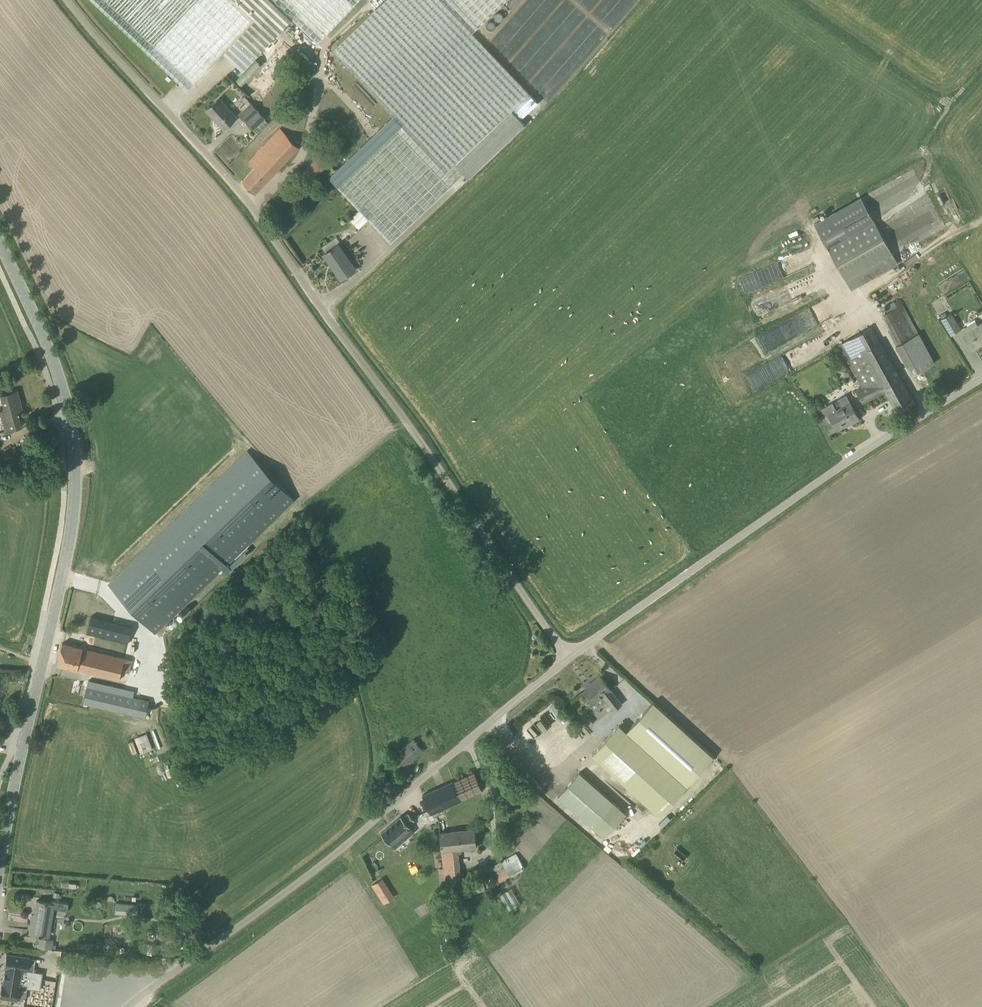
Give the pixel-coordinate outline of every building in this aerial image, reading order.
[(358,0),(93,0),(188,90),(224,52),(243,70),(292,19),(318,43),(358,0)] [(383,106),(389,112),(393,116),(328,177),(353,202),(359,209),(350,218),(359,228),(369,219),(391,242),(464,173),(469,178),(525,124),(521,119),(538,103),(472,33),(507,0),(385,0),(332,50),(383,106)] [(274,53),(244,87),(254,97),(284,62),(274,53)] [(265,119),(248,101),(244,97),(242,99),(246,103),(241,108),(244,111),(240,115),(254,129),(265,119)] [(224,129),(236,117),(219,98),(207,110),(224,129)] [(256,194),(298,149),(279,131),(249,163),(254,168),(242,181),(256,194)] [(826,245),(852,290),(898,263),(950,234),(912,166),(860,196),(813,222),(826,245)] [(341,279),(356,269),(338,243),(324,254),(341,279)] [(741,276),(747,292),(805,268),(798,253),(741,276)] [(893,285),(886,290),(891,296),(898,291),(893,285)] [(912,374),(934,362),(900,300),(895,302),(897,306),(883,314),(890,328),(888,330),(896,345),(912,374)] [(940,315),(942,318),(951,334),(961,328),(952,312),(953,311),(951,307),(945,310),(946,311),(940,315)] [(978,325),(975,320),(959,330),(962,335),(972,349),(981,344),(980,343),(981,341),(981,322),(978,325)] [(879,340),(872,326),(838,345),(861,387),(856,390),(863,404),(886,391),(895,407),(912,398),(880,339),(879,340)] [(761,334),(767,351),(783,345),(777,328),(761,334)] [(21,426),(18,414),(19,413),(18,412),(23,411),(17,389),(0,394),(3,406),(0,407),(0,411),(5,430),(21,426)] [(859,418),(850,402),(836,410),(832,403),(819,410),(827,423),(832,432),(849,422),(850,423),(859,418)] [(249,452),(111,585),(160,636),(168,629),(164,624),(294,500),(249,452)] [(93,598),(89,614),(124,622),(127,606),(93,598)] [(137,645),(140,632),(133,626),(90,616),(86,633),(137,645)] [(85,671),(90,650),(63,643),(57,664),(85,671)] [(90,650),(85,671),(118,680),(121,671),(129,673),(132,661),(90,650)] [(623,704),(611,690),(612,690),(600,675),(590,684),(591,685),(581,693),(592,706),(603,697),(607,702),(614,711),(623,704)] [(145,717),(146,715),(149,703),(149,701),(87,686),(83,702),(145,717)] [(714,756),(654,701),(627,731),(619,724),(592,754),(660,815),(714,756)] [(548,727),(557,719),(550,712),(541,719),(548,727)] [(147,732),(135,737),(141,753),(153,749),(147,732)] [(393,778),(424,751),(413,739),(382,765),(393,778)] [(462,798),(474,793),(483,789),(475,772),(454,781),(462,798)] [(605,837),(626,813),(580,772),(558,796),(605,837)] [(412,800),(419,817),(437,809),(439,823),(447,822),(445,806),(462,798),(454,781),(412,800)] [(408,812),(403,817),(401,815),(381,832),(390,842),(402,832),(407,838),(414,831),(409,826),(410,825),(409,824),(415,819),(408,812)] [(448,831),(447,822),(439,823),(442,851),(441,851),(447,897),(464,895),(458,849),(477,847),(475,828),(448,831)] [(496,886),(525,868),(516,853),(487,871),(496,886)] [(380,893),(415,882),(411,870),(376,881),(380,893)] [(510,889),(500,895),(510,910),(519,903),(510,889)] [(49,935),(53,908),(67,910),(68,903),(52,900),(51,902),(36,900),(34,915),(32,915),(29,932),(49,935)] [(145,917),(146,903),(115,901),(114,913),(136,915),(135,916),(145,917)] [(149,903),(148,915),(156,916),(157,903),(149,903)] [(52,949),(54,939),(38,937),(37,947),(52,949)] [(142,942),(141,953),(161,955),(162,944),(142,942)] [(0,990),(0,996),(25,1000),(27,988),(40,990),(43,972),(26,970),(28,956),(6,953),(4,966),(5,966),(2,983),(1,982),(0,990)]
